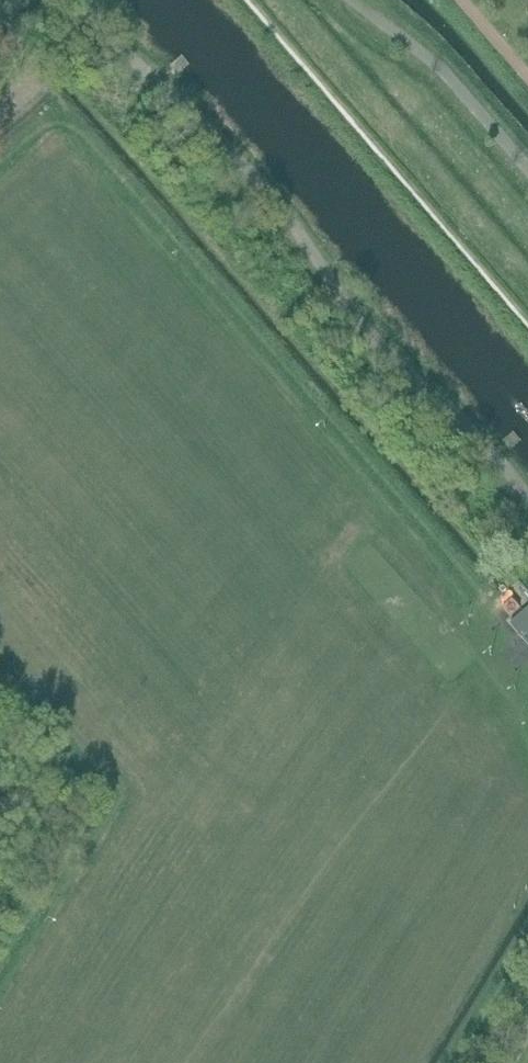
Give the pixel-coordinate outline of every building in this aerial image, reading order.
[(510,625),(527,645),(527,609),(510,625)]
